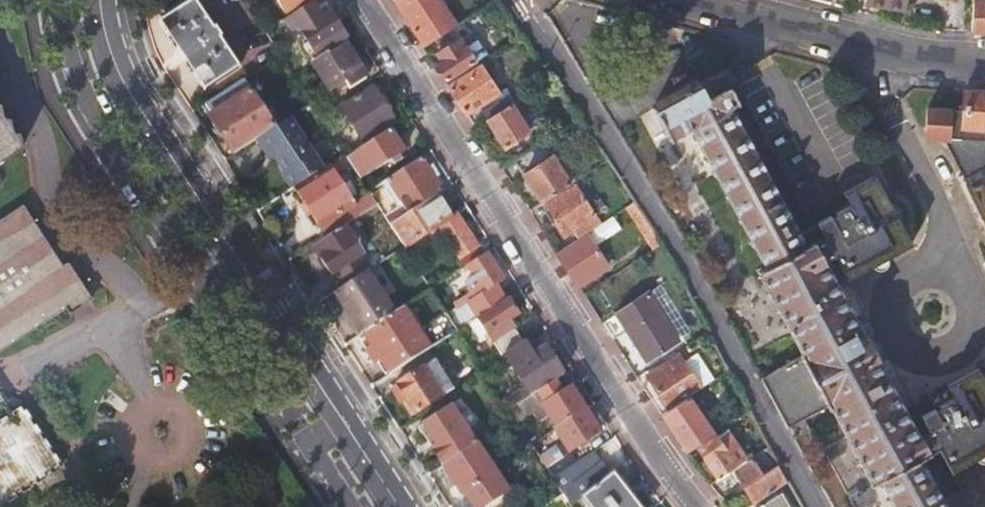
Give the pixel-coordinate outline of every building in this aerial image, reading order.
[(197,0),(162,23),(206,92),(240,69),(218,29),(197,0)] [(287,15),(310,0),(278,0),(287,15)] [(395,1),(425,47),(435,41),(454,28),(457,27),(440,0),(398,0),(395,1)] [(908,0),(865,0),(865,2),(906,9),(908,0)] [(984,32),(984,0),(974,0),(972,31),(984,32)] [(320,58),(349,40),(333,15),(325,20),(320,13),(299,26),(320,58)] [(650,42),(655,21),(624,13),(618,33),(650,42)] [(454,28),(435,41),(440,47),(458,34),(454,28)] [(474,33),(463,41),(477,62),(488,55),(474,33)] [(440,47),(443,51),(462,39),(458,34),(440,47)] [(443,62),(437,66),(447,82),(477,62),(463,41),(462,39),(443,51),(438,54),(443,62)] [(347,45),(325,59),(331,67),(336,64),(353,90),(369,80),(347,45)] [(498,92),(481,65),(450,85),(477,128),(489,120),(528,94),(532,91),(522,76),(498,92)] [(733,69),(703,86),(710,98),(731,87),(732,89),(740,84),(733,69)] [(246,82),(207,107),(213,116),(209,118),(234,156),(258,140),(276,129),(246,82)] [(788,429),(827,408),(831,408),(873,486),(881,482),(893,506),(947,506),(939,492),(957,483),(953,474),(984,457),(984,378),(981,371),(949,388),(956,400),(936,411),(929,399),(905,411),(878,360),(870,363),(862,349),(869,345),(826,262),(835,257),(848,281),(913,246),(898,218),(889,222),(885,215),(894,210),(876,177),(844,194),(851,207),(801,236),(732,108),(740,103),(732,89),(731,87),(710,98),(703,86),(655,112),(672,142),(693,132),(767,270),(759,274),(803,356),(762,380),(788,429)] [(376,89),(345,109),(367,145),(399,124),(376,89)] [(964,92),(964,112),(929,110),(928,131),(936,132),(936,140),(951,141),(969,175),(984,168),(984,93),(964,92)] [(544,119),(528,94),(489,120),(516,161),(535,149),(531,144),(538,139),(530,128),(544,119)] [(27,146),(0,105),(0,163),(27,146)] [(291,119),(276,129),(258,140),(268,156),(272,153),(293,190),(297,187),(325,169),(291,119)] [(392,131),(349,160),(363,180),(391,162),(406,152),(392,131)] [(544,143),(535,149),(516,161),(543,203),(576,182),(544,143)] [(406,152),(391,162),(395,166),(415,154),(412,148),(406,152)] [(347,169),(340,159),(325,169),(297,187),(330,238),(347,227),(362,216),(336,177),(347,169)] [(424,159),(388,182),(410,215),(438,197),(445,192),(424,159)] [(576,229),(581,237),(587,234),(602,224),(596,216),(605,206),(601,201),(589,205),(577,186),(546,207),(565,236),(576,229)] [(452,218),(438,197),(410,215),(392,227),(407,249),(441,227),(462,259),(480,247),(458,214),(452,218)] [(68,307),(73,313),(96,298),(72,261),(64,266),(26,207),(0,224),(0,351),(68,307)] [(372,270),(347,227),(330,238),(314,248),(333,276),(347,286),(369,272),(372,270)] [(581,237),(557,253),(579,287),(609,268),(587,234),(581,237)] [(450,316),(459,331),(469,325),(480,318),(506,301),(496,287),(504,282),(487,254),(468,267),(475,278),(482,288),(473,294),(456,305),(459,310),(450,316)] [(347,286),(342,289),(346,295),(344,305),(364,335),(365,334),(396,313),(369,272),(347,286)] [(466,284),(473,294),(482,288),(475,278),(466,284)] [(342,289),(336,293),(344,305),(346,295),(342,289)] [(432,324),(448,314),(433,290),(417,300),(432,324)] [(651,293),(603,324),(614,341),(629,332),(648,362),(681,341),(651,293)] [(490,333),(504,357),(525,343),(512,321),(521,316),(510,299),(506,301),(480,318),(490,333)] [(365,334),(391,376),(459,331),(450,316),(448,314),(432,324),(421,332),(405,308),(396,313),(365,334)] [(480,318),(469,325),(480,340),(490,333),(480,318)] [(870,363),(878,360),(869,345),(862,349),(870,363)] [(510,363),(532,397),(542,391),(556,382),(565,377),(546,347),(533,356),(530,350),(510,363)] [(701,388),(716,381),(699,355),(685,363),(701,388)] [(701,388),(685,363),(681,356),(649,377),(669,408),(701,388)] [(395,388),(394,394),(400,403),(409,402),(417,414),(455,389),(436,361),(395,388)] [(564,393),(556,382),(542,391),(549,402),(564,393)] [(532,397),(511,411),(516,420),(518,424),(534,414),(540,423),(551,417),(559,429),(587,410),(573,387),(564,393),(549,402),(542,391),(532,397)] [(690,398),(662,416),(687,453),(716,435),(690,398)] [(35,486),(33,483),(49,477),(48,474),(64,467),(29,408),(24,405),(0,421),(0,506),(4,506),(35,486)] [(421,429),(444,466),(478,445),(453,407),(421,429)] [(602,433),(587,410),(559,429),(557,430),(566,444),(562,447),(568,455),(602,433)] [(711,485),(748,462),(729,432),(699,450),(707,462),(698,467),(711,485)] [(444,466),(463,496),(472,506),(485,506),(508,492),(478,445),(444,466)] [(790,483),(771,447),(748,462),(711,485),(722,499),(743,486),(755,505),(790,483)] [(565,496),(572,506),(574,506),(582,500),(611,476),(595,453),(579,463),(554,480),(565,496)] [(579,463),(572,454),(548,470),(554,480),(579,463)] [(611,476),(582,500),(588,506),(637,506),(611,476)] [(784,492),(761,506),(792,506),(784,492)]
